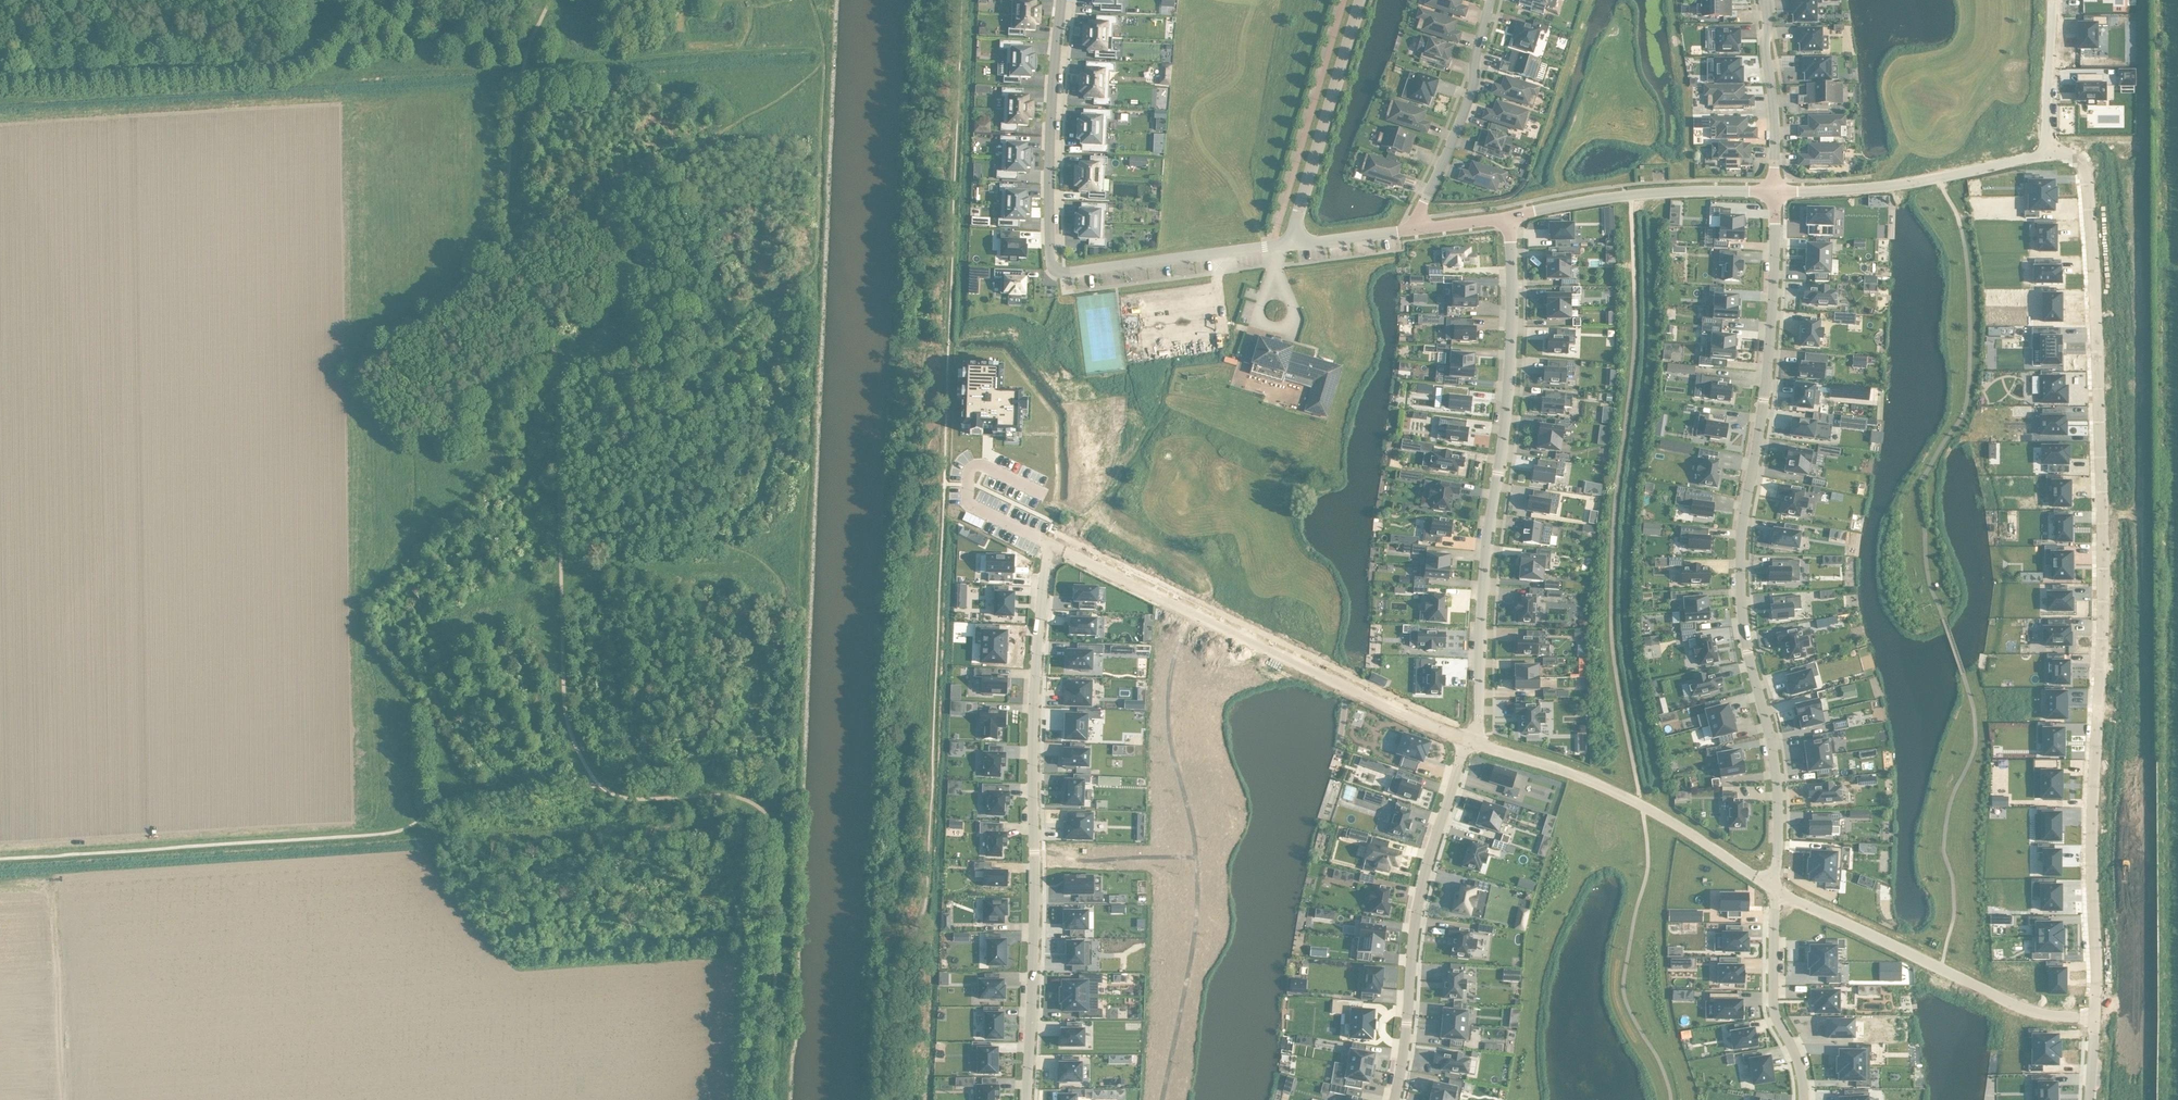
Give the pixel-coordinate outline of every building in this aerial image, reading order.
[(1012,15),(1040,16),(1040,9),(1037,8),(1037,2),(1027,2),(1027,0),(1010,0),(1010,1),(1013,1),(1012,15)] [(1093,5),(1095,5),(1100,5),(1101,5),(1101,11),(1122,12),(1122,5),(1118,5),(1118,0),(1093,0),(1093,5)] [(1439,6),(1438,9),(1453,13),(1465,17),(1467,8),(1459,6),(1459,3),(1461,3),(1462,0),(1427,0),(1427,2),(1439,6)] [(1519,4),(1532,8),(1531,11),(1543,15),(1546,5),(1555,7),(1557,0),(1520,0),(1519,4)] [(1726,0),(1702,0),(1702,5),(1697,5),(1697,15),(1702,15),(1702,17),(1726,17),(1726,0)] [(1794,14),(1797,14),(1797,22),(1818,21),(1817,0),(1794,0),(1794,14)] [(1438,9),(1436,15),(1452,20),(1453,13),(1438,9)] [(1418,18),(1420,19),(1417,29),(1458,42),(1461,34),(1446,29),(1447,26),(1449,27),(1452,20),(1436,15),(1420,10),(1418,18)] [(1040,16),(1012,15),(1011,29),(1009,29),(1009,36),(1025,37),(1025,30),(1036,31),(1036,24),(1040,24),(1040,16)] [(1084,37),(1112,38),(1113,25),(1117,25),(1118,18),(1097,17),(1097,23),(1089,23),(1088,28),(1085,28),(1084,37)] [(2085,25),(2081,25),(2081,49),(2098,49),(2098,26),(2108,26),(2108,17),(2085,17),(2085,25)] [(1517,40),(1515,47),(1533,52),(1540,30),(1547,33),(1550,25),(1535,21),(1532,27),(1519,23),(1514,39),(1517,40)] [(1821,27),(1799,27),(1799,41),(1802,41),(1802,49),(1805,49),(1805,51),(1813,51),(1813,49),(1821,49),(1821,27)] [(1708,30),(1708,52),(1736,52),(1736,44),(1739,44),(1740,44),(1740,30),(1708,30)] [(1112,52),(1112,38),(1084,37),(1084,46),(1088,46),(1088,51),(1096,52),(1096,58),(1116,59),(1116,52),(1112,52)] [(1417,51),(1422,52),(1420,59),(1436,63),(1436,64),(1449,69),(1451,60),(1444,58),(1447,46),(1422,37),(1417,51)] [(1008,50),(1007,62),(1035,64),(1036,58),(1036,56),(1032,56),(1032,49),(1025,49),(1025,42),(1001,41),(1000,49),(1008,50)] [(1502,61),(1500,70),(1513,74),(1513,73),(1534,80),(1535,78),(1543,80),(1547,66),(1540,63),(1540,61),(1518,54),(1515,65),(1502,61)] [(1831,58),(1804,58),(1804,72),(1807,72),(1807,80),(1831,80),(1831,58)] [(1738,59),(1715,59),(1715,83),(1742,83),(1742,68),(1738,68),(1738,59)] [(1035,64),(1007,62),(1007,76),(1005,76),(1004,83),(1020,84),(1021,77),(1031,78),(1031,71),(1035,71),(1035,69),(1035,64)] [(1081,84),(1109,85),(1110,71),(1115,72),(1115,64),(1094,63),(1094,70),(1085,70),(1085,75),(1081,75),(1081,84)] [(2135,71),(2120,71),(2120,86),(2136,86),(2135,71)] [(1411,72),(1408,79),(1414,81),(1409,98),(1427,104),(1430,95),(1433,96),(1438,81),(1411,72)] [(2097,102),(2106,102),(2106,100),(2106,86),(2106,85),(2103,85),(2103,76),(2085,76),(2085,85),(2079,85),(2079,91),(2078,91),(2078,102),(2087,102),(2087,106),(2097,106),(2097,102)] [(1495,85),(1492,94),(1533,107),(1539,88),(1510,79),(1508,86),(1511,87),(1510,90),(1495,85)] [(1109,99),(1109,85),(1081,84),(1081,93),(1084,93),(1084,98),(1094,99),(1094,105),(1110,106),(1111,99),(1109,99)] [(1842,85),(1842,84),(1808,85),(1808,93),(1814,93),(1814,96),(1798,96),(1798,104),(1808,104),(1808,109),(1828,109),(1828,104),(1837,104),(1837,85),(1841,85),(1842,85)] [(1705,95),(1708,95),(1708,106),(1713,106),(1713,110),(1744,110),(1744,106),(1753,106),(1753,97),(1736,97),(1736,94),(1738,94),(1738,86),(1705,86),(1705,95)] [(1005,110),(1033,111),(1033,106),(1033,104),(1029,103),(1029,97),(1021,97),(1022,90),(1003,89),(1003,97),(1005,97),(1005,110)] [(1402,121),(1401,124),(1427,133),(1430,124),(1421,122),(1422,119),(1423,119),(1425,112),(1391,101),(1387,116),(1402,121)] [(1484,118),(1510,127),(1511,124),(1526,128),(1531,113),(1497,102),(1495,109),(1496,110),(1495,113),(1486,110),(1484,118)] [(1032,117),(1033,111),(1005,110),(1004,124),(1002,124),(1001,131),(1018,132),(1018,125),(1028,126),(1028,119),(1032,119),(1032,117)] [(1079,122),(1078,131),(1106,132),(1107,118),(1111,118),(1112,111),(1091,110),(1091,117),(1083,117),(1082,122),(1079,122)] [(1155,112),(1155,119),(1157,119),(1156,130),(1166,131),(1166,112),(1155,112)] [(1817,128),(1800,128),(1800,137),(1840,136),(1846,136),(1846,126),(1845,126),(1845,117),(1814,117),(1815,125),(1817,125),(1817,128)] [(1711,119),(1711,139),(1757,138),(1757,129),(1739,130),(1739,127),(1742,127),(1741,119),(1711,119)] [(1385,135),(1380,133),(1377,142),(1382,144),(1382,146),(1388,148),(1397,151),(1404,153),(1410,134),(1388,127),(1385,135)] [(1106,132),(1078,131),(1078,140),(1082,140),(1081,145),(1092,146),(1091,152),(1108,153),(1108,146),(1106,146),(1106,132)] [(1473,151),(1486,155),(1486,154),(1502,159),(1504,153),(1509,155),(1513,141),(1487,133),(1484,145),(1476,143),(1473,151)] [(1003,158),(1031,159),(1031,150),(1027,150),(1027,145),(1017,144),(1017,138),(1001,137),(1001,144),(1003,144),(1003,158)] [(1712,159),(1726,159),(1726,169),(1740,169),(1740,166),(1753,166),(1753,158),(1745,158),(1744,145),(1712,145),(1712,159)] [(1811,156),(1800,156),(1800,165),(1810,165),(1810,169),(1829,169),(1829,162),(1845,161),(1845,145),(1809,145),(1810,153),(1811,153),(1811,156)] [(1362,170),(1377,175),(1374,182),(1393,188),(1395,184),(1402,186),(1405,178),(1396,175),(1397,172),(1398,173),(1400,165),(1396,164),(1386,161),(1367,155),(1362,170)] [(1076,169),(1076,178),(1104,179),(1105,165),(1107,165),(1107,158),(1091,157),(1091,164),(1080,163),(1080,169),(1076,169)] [(1030,168),(1031,159),(1003,158),(1002,172),(998,171),(997,179),(1018,179),(1018,173),(1026,173),(1026,168),(1030,168)] [(1475,172),(1478,173),(1477,176),(1462,171),(1459,179),(1496,191),(1499,180),(1504,182),(1507,174),(1478,164),(1475,172)] [(2026,176),(2026,197),(2057,197),(2057,191),(2055,191),(2055,183),(2039,183),(2039,176),(2026,176)] [(1104,179),(1076,178),(1076,186),(1079,187),(1079,192),(1089,192),(1089,199),(1105,200),(1106,193),(1104,193),(1104,179)] [(1002,192),(1002,206),(1030,207),(1030,199),(1026,199),(1027,193),(1016,192),(1017,186),(1000,185),(1000,192),(1002,192)] [(2026,197),(2026,218),(2039,218),(2039,211),(2055,211),(2055,204),(2057,204),(2057,197),(2026,197)] [(1077,216),(1076,225),(1104,226),(1105,212),(1107,212),(1107,205),(1091,204),(1091,211),(1081,210),(1080,216),(1077,216)] [(1030,207),(1002,206),(1001,219),(999,219),(999,227),(1019,227),(1020,221),(1025,221),(1026,215),(1030,215),(1030,207)] [(1613,209),(1605,209),(1605,234),(1614,233),(1613,209)] [(1710,209),(1710,217),(1720,217),(1720,228),(1715,228),(1744,230),(1744,229),(1743,229),(1743,227),(1746,227),(1746,220),(1744,220),(1744,217),(1730,217),(1731,209),(1710,209)] [(1807,219),(1807,226),(1809,226),(1809,235),(1833,236),(1834,210),(1808,209),(1807,219)] [(972,218),(972,226),(980,226),(980,218),(972,218)] [(2057,227),(2056,227),(2051,227),(2051,221),(2035,221),(2035,229),(2040,229),(2040,252),(2057,252),(2057,227)] [(1086,239),(1089,239),(1089,246),(1106,247),(1106,240),(1104,240),(1104,226),(1076,225),(1076,233),(1079,234),(1079,239),(1081,239),(1082,239),(1086,239),(1086,240),(1086,239)] [(1573,225),(1551,226),(1551,235),(1552,235),(1552,240),(1556,240),(1556,247),(1570,247),(1570,240),(1573,240),(1573,225)] [(1715,228),(1714,248),(1728,249),(1729,241),(1743,242),(1743,239),(1745,239),(1746,232),(1743,232),(1744,230),(1715,228)] [(1002,232),(1001,242),(1003,242),(1002,257),(1009,258),(1008,261),(1018,262),(1019,258),(1026,258),(1026,247),(1025,247),(1025,242),(1020,242),(1020,233),(1002,232)] [(1806,255),(1806,260),(1830,260),(1831,246),(1830,246),(1830,239),(1816,238),(1816,246),(1807,245),(1807,255),(1806,255)] [(1615,247),(1606,247),(1606,263),(1616,263),(1615,247)] [(1452,250),(1443,250),(1443,264),(1452,264),(1452,268),(1462,267),(1462,264),(1476,263),(1476,255),(1470,255),(1470,249),(1461,250),(1461,248),(1452,248),(1452,250)] [(1720,251),(1719,266),(1725,266),(1725,281),(1739,281),(1739,272),(1742,272),(1743,267),(1743,263),(1743,262),(1740,262),(1740,260),(1737,259),(1737,252),(1720,251)] [(1547,268),(1570,268),(1570,256),(1547,256),(1547,259),(1544,259),(1545,266),(1547,266),(1547,268)] [(1806,264),(1807,264),(1806,274),(1815,274),(1815,281),(1829,282),(1829,274),(1830,275),(1830,260),(1806,260),(1806,264)] [(2036,261),(2036,284),(2063,284),(2063,274),(2062,274),(2062,268),(2056,268),(2056,261),(2036,261)] [(1561,288),(1562,288),(1576,288),(1576,279),(1571,279),(1570,268),(1547,268),(1547,271),(1545,271),(1545,277),(1547,277),(1547,280),(1561,280),(1561,288)] [(970,269),(969,294),(979,294),(979,279),(990,279),(990,269),(970,269)] [(995,270),(995,279),(1002,279),(1001,293),(1010,294),(1009,307),(1020,308),(1021,294),(1026,294),(1027,278),(1022,278),(1023,271),(995,270)] [(1448,296),(1476,297),(1477,296),(1476,296),(1476,294),(1478,294),(1479,288),(1476,288),(1476,285),(1462,284),(1453,284),(1453,296),(1448,296)] [(1819,287),(1819,291),(1805,290),(1804,298),(1810,298),(1809,304),(1818,305),(1818,306),(1827,307),(1828,305),(1836,306),(1837,292),(1828,291),(1829,288),(1819,287)] [(1547,308),(1548,308),(1571,308),(1571,296),(1581,296),(1581,288),(1576,288),(1562,288),(1562,295),(1547,295),(1547,298),(1545,298),(1545,305),(1547,305),(1547,308)] [(1709,307),(1709,308),(1738,309),(1738,308),(1737,308),(1737,307),(1740,307),(1740,300),(1738,300),(1738,297),(1724,296),(1724,288),(1710,288),(1709,295),(1714,296),(1714,307),(1709,307)] [(2043,289),(2043,297),(2045,297),(2045,322),(2062,322),(2062,296),(2057,296),(2057,289),(2043,289)] [(1476,300),(1476,297),(1448,296),(1447,316),(1462,316),(1462,309),(1476,309),(1476,306),(1478,306),(1479,300),(1476,300)] [(1571,308),(1548,308),(1548,310),(1545,310),(1545,317),(1548,317),(1548,320),(1559,320),(1571,319),(1571,308)] [(1703,318),(1702,326),(1722,328),(1722,320),(1725,321),(1728,321),(1737,321),(1737,318),(1739,318),(1740,311),(1738,311),(1738,309),(1709,308),(1708,318),(1703,318)] [(1835,314),(1834,321),(1841,321),(1848,322),(1849,314),(1835,314)] [(1447,319),(1446,340),(1460,341),(1460,342),(1469,342),(1469,341),(1476,341),(1476,333),(1473,333),(1474,320),(1447,319)] [(1802,336),(1801,346),(1819,348),(1819,339),(1823,339),(1823,330),(1820,329),(1821,321),(1806,320),(1806,328),(1803,328),(1802,328),(1802,329),(1802,330),(1802,336)] [(1702,326),(1702,334),(1707,335),(1706,346),(1735,348),(1735,346),(1737,347),(1738,340),(1735,340),(1736,337),(1722,336),(1722,328),(1702,326)] [(2063,366),(2063,338),(2061,338),(2061,329),(2033,329),(2033,349),(2042,349),(2042,366),(2063,366)] [(1548,353),(1568,354),(1568,344),(1575,345),(1576,331),(1561,330),(1561,338),(1548,337),(1548,340),(1546,340),(1546,350),(1548,350),(1548,353)] [(1252,341),(1246,362),(1253,364),(1250,374),(1283,383),(1284,379),(1313,388),(1306,411),(1327,417),(1340,371),(1317,364),(1318,361),(1291,353),(1293,349),(1281,345),(1281,343),(1273,341),(1272,343),(1260,339),(1259,343),(1252,341)] [(1446,365),(1474,367),(1474,365),(1476,365),(1477,358),(1475,358),(1475,355),(1451,353),(1451,346),(1437,345),(1437,347),(1437,353),(1446,354),(1446,365)] [(1700,357),(1699,366),(1713,367),(1714,359),(1734,361),(1734,358),(1736,358),(1737,352),(1735,351),(1735,348),(1706,346),(1705,358),(1700,357)] [(1799,378),(1823,380),(1825,366),(1827,366),(1828,356),(1806,354),(1805,363),(1800,363),(1799,378)] [(1854,356),(1852,368),(1867,369),(1868,357),(1854,356)] [(1545,369),(1544,382),(1550,382),(1550,384),(1559,384),(1559,383),(1565,383),(1566,376),(1574,377),(1575,363),(1548,361),(1548,369),(1545,369)] [(1696,368),(1668,364),(1667,372),(1695,375),(1696,368)] [(1474,370),(1474,367),(1446,365),(1444,385),(1458,386),(1459,378),(1473,379),(1474,376),(1476,377),(1476,370),(1474,370)] [(964,367),(962,428),(988,429),(993,430),(993,436),(1022,437),(1023,393),(1003,392),(1004,368),(964,367)] [(2041,395),(2041,403),(2068,403),(2068,387),(2065,387),(2065,377),(2053,377),(2053,372),(2042,372),(2042,375),(2042,377),(2041,377),(2041,395)] [(1702,375),(1701,384),(1705,384),(1703,398),(1730,401),(1730,399),(1732,399),(1733,389),(1731,389),(1732,386),(1719,384),(1720,377),(1702,375)] [(1797,385),(1795,407),(1811,409),(1812,404),(1818,405),(1820,392),(1813,392),(1814,387),(1797,385)] [(1831,385),(1830,397),(1852,399),(1858,399),(1859,388),(1853,387),(1831,385)] [(1470,391),(1443,388),(1441,409),(1455,410),(1455,412),(1464,412),(1464,411),(1470,412),(1471,404),(1471,400),(1472,398),(1471,398),(1469,398),(1470,391)] [(1542,405),(1541,413),(1547,413),(1547,415),(1557,416),(1557,414),(1563,415),(1563,407),(1572,408),(1573,395),(1546,392),(1545,400),(1543,399),(1542,401),(1542,405)] [(2044,418),(2044,435),(2068,435),(2068,425),(2066,425),(2066,418),(2063,418),(2063,410),(2044,410),(2044,419),(2044,418)] [(1698,427),(1696,436),(1704,437),(1705,435),(1711,436),(1710,439),(1719,440),(1720,438),(1726,439),(1727,431),(1728,427),(1728,425),(1727,425),(1725,425),(1726,417),(1700,413),(1698,427)] [(1844,417),(1843,426),(1866,429),(1867,426),(1867,420),(1844,417)] [(1452,441),(1452,442),(1461,443),(1461,442),(1467,442),(1468,435),(1465,434),(1467,421),(1440,418),(1437,439),(1452,441)] [(1539,438),(1562,441),(1564,429),(1569,430),(1570,422),(1555,420),(1554,427),(1540,426),(1540,428),(1538,428),(1537,435),(1539,435),(1539,438)] [(1791,435),(1791,436),(1813,439),(1814,438),(1830,441),(1832,426),(1815,423),(1816,423),(1793,420),(1792,429),(1791,435)] [(1656,426),(1654,436),(1663,438),(1665,428),(1656,426)] [(1562,441),(1539,438),(1539,439),(1539,440),(1537,440),(1536,446),(1538,446),(1538,449),(1538,450),(1560,453),(1562,441)] [(1661,440),(1660,449),(1667,450),(1668,441),(1661,440)] [(1686,444),(1668,441),(1667,450),(1684,453),(1686,444)] [(1420,442),(1419,452),(1425,453),(1432,454),(1434,445),(1420,442)] [(1686,444),(1684,453),(1691,454),(1693,446),(1686,444)] [(1832,447),(1831,455),(1839,456),(1840,448),(1832,447)] [(2044,448),(2044,465),(2049,465),(2049,473),(2065,473),(2065,465),(2069,465),(2069,459),(2070,459),(2070,448),(2044,448)] [(1700,466),(1698,475),(1701,476),(1699,484),(1717,488),(1719,478),(1720,471),(1720,470),(1717,469),(1719,461),(1717,460),(1719,453),(1700,449),(1698,457),(1705,459),(1703,467),(1700,466)] [(1786,451),(1785,458),(1787,458),(1787,461),(1815,466),(1817,454),(1789,449),(1788,452),(1786,451)] [(1432,454),(1430,468),(1439,469),(1439,471),(1448,472),(1448,471),(1457,472),(1458,466),(1463,467),(1464,459),(1450,457),(1451,453),(1442,452),(1441,455),(1432,454)] [(1569,461),(1570,453),(1563,452),(1562,460),(1569,461)] [(1535,467),(1533,481),(1539,482),(1539,483),(1548,484),(1548,483),(1554,484),(1555,477),(1563,478),(1565,465),(1539,461),(1538,467),(1535,467)] [(1784,463),(1783,470),(1785,470),(1785,473),(1808,477),(1810,465),(1815,466),(1787,461),(1786,461),(1787,461),(1787,463),(1784,463)] [(2047,484),(2047,495),(2054,495),(2054,507),(2071,507),(2071,483),(2063,483),(2063,476),(2047,476),(2047,484)] [(1827,481),(1813,478),(1811,486),(1825,489),(1827,481)] [(1460,486),(1437,482),(1435,491),(1431,490),(1429,499),(1434,500),(1433,509),(1434,509),(1434,511),(1444,512),(1444,511),(1450,512),(1452,502),(1453,494),(1459,495),(1460,486)] [(1781,486),(1780,495),(1786,496),(1784,504),(1782,514),(1789,515),(1788,516),(1799,518),(1799,517),(1800,517),(1801,508),(1806,509),(1808,500),(1803,499),(1805,490),(1781,486)] [(1531,498),(1530,498),(1530,499),(1529,503),(1528,511),(1534,512),(1533,513),(1542,515),(1543,513),(1549,514),(1550,507),(1558,509),(1560,495),(1534,491),(1533,498),(1531,498)] [(1686,493),(1684,506),(1692,507),(1691,515),(1697,516),(1697,517),(1706,518),(1706,517),(1712,518),(1713,511),(1713,510),(1714,505),(1714,504),(1713,504),(1711,504),(1713,497),(1686,493)] [(1402,504),(1401,512),(1408,513),(1409,505),(1402,504)] [(1591,511),(1589,523),(1596,525),(1598,512),(1591,511)] [(2055,511),(2055,519),(2057,519),(2057,542),(2072,542),(2072,518),(2069,518),(2069,511),(2055,511)] [(1426,520),(1423,542),(1437,543),(1438,536),(1451,537),(1451,535),(1453,535),(1454,525),(1452,524),(1452,522),(1433,519),(1433,521),(1426,520)] [(1526,522),(1523,543),(1550,546),(1552,526),(1526,522)] [(1661,525),(1644,524),(1644,533),(1660,534),(1661,525)] [(1774,530),(1773,539),(1774,540),(1773,545),(1798,549),(1800,534),(1798,534),(1799,527),(1785,525),(1784,532),(1774,530)] [(1681,528),(1680,542),(1689,542),(1688,549),(1694,550),(1694,551),(1704,552),(1704,550),(1710,551),(1710,542),(1711,538),(1711,537),(1710,537),(1708,537),(1708,529),(1681,528)] [(1831,530),(1829,538),(1846,540),(1847,532),(1831,530)] [(1400,536),(1400,544),(1414,545),(1414,537),(1400,536)] [(1412,554),(1420,554),(1420,547),(1413,546),(1412,554)] [(2046,547),(2046,555),(2054,555),(2054,580),(2073,580),(2073,554),(2064,554),(2064,547),(2046,547)] [(1544,570),(1549,571),(1551,551),(1537,549),(1536,557),(1522,556),(1521,559),(1519,559),(1519,565),(1521,565),(1521,568),(1544,570)] [(1422,558),(1421,566),(1449,568),(1449,567),(1449,566),(1452,566),(1452,560),(1450,559),(1450,556),(1422,554),(1422,558)] [(987,556),(987,573),(990,573),(989,581),(1005,582),(1006,574),(1011,574),(1014,574),(1015,557),(1005,557),(1005,555),(997,555),(997,557),(987,556)] [(1772,574),(1770,574),(1770,582),(1776,582),(1776,583),(1785,583),(1785,582),(1799,582),(1799,561),(1772,561),(1772,568),(1772,574)] [(1449,568),(1421,566),(1420,578),(1415,577),(1414,586),(1428,587),(1429,579),(1449,581),(1449,579),(1449,578),(1451,578),(1452,571),(1449,571),(1449,570),(1450,568),(1449,568)] [(1700,566),(1691,566),(1691,570),(1682,570),(1682,584),(1691,584),(1691,585),(1700,585),(1700,584),(1709,584),(1709,570),(1700,570),(1700,566)] [(1543,582),(1544,570),(1521,568),(1521,570),(1519,570),(1518,577),(1520,577),(1520,580),(1543,582)] [(1560,583),(1545,582),(1545,589),(1547,590),(1553,590),(1559,590),(1560,583)] [(1428,591),(1428,587),(1414,586),(1414,594),(1428,594),(1428,591)] [(2067,594),(2067,586),(2053,586),(2053,594),(2049,594),(2049,611),(2073,611),(2073,601),(2072,601),(2072,594),(2067,594)] [(995,587),(994,595),(997,595),(996,616),(1013,616),(1014,595),(1008,594),(1008,587),(995,587)] [(1075,588),(1074,597),(1076,597),(1076,602),(1080,602),(1080,609),(1095,610),(1096,603),(1097,603),(1098,589),(1075,588)] [(1530,588),(1529,596),(1523,596),(1522,605),(1518,604),(1517,614),(1519,614),(1519,623),(1535,624),(1535,615),(1537,615),(1537,605),(1536,605),(1536,597),(1544,597),(1544,589),(1530,588)] [(1687,592),(1671,593),(1671,601),(1679,600),(1679,611),(1685,611),(1708,609),(1708,607),(1710,607),(1710,600),(1707,600),(1707,597),(1688,599),(1687,592)] [(1446,604),(1444,604),(1444,595),(1430,595),(1430,603),(1426,603),(1426,612),(1429,613),(1429,617),(1429,621),(1446,622),(1447,612),(1447,607),(1447,605),(1446,604)] [(1774,606),(1771,606),(1771,608),(1772,612),(1773,620),(1779,619),(1779,621),(1788,620),(1788,618),(1794,618),(1793,610),(1801,609),(1800,596),(1773,599),(1774,606)] [(1685,611),(1679,611),(1681,631),(1695,630),(1695,623),(1698,623),(1701,623),(1709,622),(1709,619),(1711,619),(1711,612),(1709,612),(1708,609),(1685,611)] [(1072,625),(1071,635),(1096,636),(1097,621),(1092,620),(1092,613),(1079,613),(1078,620),(1073,620),(1073,625),(1072,625)] [(1145,615),(1145,624),(1152,624),(1153,615),(1145,615)] [(2046,629),(2046,646),(2072,646),(2072,635),(2070,635),(2070,629),(2065,629),(2065,621),(2049,621),(2049,629),(2046,629)] [(976,625),(976,633),(983,633),(982,663),(1005,664),(1006,652),(1006,645),(1006,633),(992,633),(992,626),(976,625)] [(1516,641),(1516,652),(1518,652),(1518,654),(1537,655),(1538,646),(1545,646),(1545,632),(1531,632),(1531,629),(1518,629),(1518,639),(1518,642),(1516,641)] [(1800,630),(1777,635),(1778,644),(1784,642),(1788,660),(1794,659),(1794,660),(1804,658),(1804,657),(1805,657),(1803,648),(1808,647),(1806,638),(1802,639),(1800,630)] [(1696,631),(1681,633),(1683,641),(1696,639),(1698,647),(1694,648),(1696,657),(1699,656),(1701,665),(1705,664),(1706,667),(1714,666),(1713,663),(1718,662),(1716,652),(1713,652),(1710,636),(1697,638),(1696,631)] [(1418,633),(1418,647),(1427,647),(1427,651),(1436,651),(1436,648),(1445,648),(1445,634),(1437,634),(1437,632),(1427,632),(1427,633),(1418,633)] [(1144,633),(1144,643),(1151,643),(1152,634),(1144,633)] [(1068,658),(1068,669),(1082,669),(1082,672),(1090,672),(1090,670),(1092,670),(1092,654),(1104,654),(1104,653),(1104,645),(1079,645),(1079,652),(1070,652),(1070,658),(1068,658)] [(2048,655),(2048,664),(2054,664),(2054,685),(2069,685),(2069,663),(2063,663),(2063,655),(2048,655)] [(1588,658),(1579,658),(1579,674),(1588,674),(1588,658)] [(1416,668),(1416,694),(1441,695),(1441,686),(1445,686),(1445,677),(1441,677),(1442,668),(1435,668),(1436,660),(1421,660),(1421,668),(1416,668)] [(1789,684),(1791,695),(1815,688),(1808,665),(1791,670),(1793,677),(1788,678),(1790,684),(1789,684)] [(1515,678),(1539,678),(1539,666),(1516,666),(1516,669),(1513,669),(1514,676),(1516,676),(1516,678),(1515,678)] [(975,669),(975,677),(982,677),(982,693),(984,693),(984,696),(992,696),(992,694),(1007,694),(1007,687),(1009,687),(1010,679),(1007,679),(1007,677),(989,677),(989,670),(975,669)] [(1373,673),(1370,680),(1377,683),(1380,676),(1373,673)] [(1701,696),(1710,694),(1710,692),(1719,690),(1717,684),(1722,683),(1720,675),(1706,678),(1706,675),(1697,677),(1697,681),(1689,683),(1692,697),(1701,695),(1701,696)] [(1539,690),(1539,678),(1515,678),(1515,681),(1513,681),(1513,688),(1515,688),(1516,690),(1539,690)] [(1065,690),(1065,705),(1091,706),(1092,682),(1069,681),(1069,690),(1065,690)] [(2047,703),(2047,711),(2049,711),(2049,720),(2067,720),(2067,694),(2062,694),(2062,688),(2047,688),(2047,695),(2049,695),(2049,703),(2047,703)] [(1543,690),(1544,698),(1558,698),(1558,697),(1558,691),(1558,690),(1543,690)] [(1825,691),(1817,693),(1819,700),(1826,699),(1825,691)] [(1665,698),(1655,701),(1659,716),(1669,713),(1665,698)] [(1710,725),(1733,719),(1732,714),(1731,715),(1728,706),(1721,708),(1719,700),(1705,704),(1707,711),(1706,712),(1706,713),(1698,716),(1701,727),(1709,725),(1710,725)] [(1125,701),(1125,710),(1145,710),(1145,701),(1138,701),(1125,701)] [(1798,718),(1821,712),(1818,701),(1795,706),(1796,709),(1794,709),(1795,716),(1798,715),(1798,718)] [(965,703),(965,713),(977,713),(978,703),(965,703)] [(1539,706),(1516,706),(1516,715),(1522,715),(1522,723),(1522,733),(1528,733),(1528,735),(1539,734),(1539,733),(1540,733),(1540,724),(1545,724),(1545,715),(1539,715),(1539,706)] [(1067,716),(1066,740),(1086,740),(1087,719),(1100,719),(1101,710),(1078,709),(1078,716),(1067,716)] [(981,711),(980,727),(984,727),(984,739),(997,739),(997,727),(1006,728),(1006,712),(997,712),(990,711),(981,711)] [(1824,724),(1821,712),(1798,718),(1799,718),(1799,720),(1797,721),(1798,727),(1801,727),(1801,730),(1824,724)] [(1734,724),(1733,719),(1710,725),(1713,739),(1718,738),(1720,745),(1734,741),(1732,734),(1736,733),(1733,724),(1734,724)] [(1847,721),(1833,723),(1834,731),(1848,729),(1847,721)] [(2038,724),(2038,731),(2045,731),(2045,757),(2064,757),(2064,730),(2052,730),(2052,724),(2038,724)] [(1814,743),(1805,744),(1806,753),(1805,754),(1806,758),(1830,755),(1835,755),(1833,740),(1833,741),(1832,733),(1813,736),(1814,743)] [(1399,736),(1396,744),(1402,747),(1400,755),(1404,756),(1401,767),(1417,772),(1420,761),(1423,762),(1425,756),(1427,756),(1430,744),(1406,736),(1405,738),(1399,736)] [(1064,756),(1063,767),(1066,767),(1066,769),(1075,769),(1075,767),(1088,768),(1089,751),(1084,751),(1085,744),(1071,744),(1071,751),(1065,750),(1065,756),(1064,756)] [(1146,747),(1125,746),(1125,756),(1146,756),(1146,747)] [(984,753),(984,776),(1000,777),(1001,767),(1005,767),(1005,754),(1003,754),(1003,747),(990,747),(989,754),(984,753)] [(1719,767),(1743,763),(1743,762),(1742,762),(1742,760),(1744,760),(1743,753),(1741,753),(1740,751),(1722,754),(1720,747),(1706,749),(1708,757),(1717,755),(1719,767)] [(1830,755),(1806,758),(1807,763),(1808,763),(1809,772),(1817,771),(1818,779),(1832,777),(1831,769),(1832,769),(1830,755)] [(1360,765),(1367,767),(1369,760),(1362,758),(1360,765)] [(2034,760),(2034,769),(2045,769),(2045,773),(2043,773),(2043,799),(2062,799),(2062,773),(2054,773),(2054,769),(2057,769),(2057,760),(2034,760)] [(1743,765),(1743,763),(1719,767),(1721,778),(1721,779),(1726,778),(1745,775),(1744,772),(1747,771),(1745,765),(1743,765)] [(1384,765),(1381,772),(1388,775),(1391,768),(1384,765)] [(1495,767),(1490,782),(1506,787),(1504,793),(1517,798),(1519,790),(1512,788),(1517,774),(1495,767)] [(1421,786),(1410,782),(1412,775),(1398,770),(1394,783),(1401,786),(1397,795),(1416,801),(1417,799),(1419,799),(1422,790),(1421,789),(1421,786)] [(1066,782),(1066,806),(1082,807),(1083,784),(1090,784),(1090,776),(1074,775),(1074,782),(1066,782)] [(1713,788),(1721,786),(1719,778),(1712,779),(1713,788)] [(1823,788),(1809,789),(1809,798),(1815,797),(1815,803),(1824,803),(1824,804),(1833,803),(1833,802),(1842,801),(1841,787),(1832,788),(1832,784),(1823,785),(1823,788)] [(983,785),(983,793),(988,793),(988,815),(1005,816),(1005,806),(1009,806),(1009,793),(1005,793),(1005,786),(983,785)] [(1737,793),(1723,793),(1723,802),(1727,802),(1728,828),(1745,828),(1745,819),(1747,819),(1747,810),(1743,810),(1743,801),(1737,801),(1737,793)] [(1379,796),(1376,804),(1382,806),(1385,798),(1379,796)] [(1408,830),(1411,821),(1408,820),(1411,812),(1410,812),(1412,804),(1399,800),(1396,807),(1397,807),(1394,816),(1393,815),(1390,824),(1391,825),(1389,833),(1402,837),(1405,829),(1408,830)] [(1097,801),(1097,810),(1108,810),(1108,801),(1097,801)] [(1481,805),(1478,811),(1481,812),(1480,814),(1507,823),(1511,812),(1516,814),(1519,807),(1505,802),(1503,809),(1484,803),(1483,806),(1481,805)] [(1556,818),(1560,807),(1554,805),(1550,816),(1556,818)] [(2038,808),(2038,816),(2044,816),(2044,841),(2061,841),(2061,815),(2054,815),(2054,808),(2038,808)] [(1065,824),(1065,839),(1092,839),(1092,814),(1069,814),(1069,824),(1065,824)] [(1477,816),(1475,823),(1477,823),(1476,826),(1499,833),(1502,822),(1507,824),(1507,823),(1480,814),(1480,815),(1479,817),(1477,816)] [(1810,822),(1810,824),(1810,828),(1810,836),(1816,836),(1816,837),(1825,837),(1825,836),(1839,836),(1839,814),(1812,815),(1812,822),(1810,822)] [(1548,815),(1546,821),(1554,823),(1556,818),(1550,816),(1548,815)] [(981,824),(980,834),(988,834),(987,856),(1002,856),(1002,847),(1006,847),(1007,834),(1003,834),(1003,825),(981,824)] [(1352,830),(1350,838),(1367,843),(1369,834),(1352,830)] [(1388,842),(1373,838),(1371,846),(1370,845),(1367,859),(1377,862),(1375,868),(1389,872),(1391,866),(1398,867),(1402,853),(1386,850),(1388,842)] [(1494,840),(1492,847),(1505,852),(1508,845),(1494,840)] [(1488,855),(1485,854),(1487,846),(1474,842),(1471,850),(1468,849),(1463,866),(1480,871),(1482,863),(1485,864),(1488,855)] [(2039,845),(2039,853),(2045,853),(2045,876),(2061,876),(2061,852),(2055,852),(2055,845),(2039,845)] [(1810,861),(1809,867),(1840,869),(1842,848),(1827,847),(1826,854),(1812,853),(1812,861),(1810,861)] [(976,863),(975,871),(985,871),(985,886),(1007,887),(1008,881),(1010,881),(1010,873),(1008,873),(1008,871),(991,871),(992,864),(976,863)] [(1809,867),(1809,874),(1811,874),(1810,882),(1826,882),(1826,889),(1839,890),(1840,882),(1835,882),(1835,870),(1840,870),(1840,869),(1809,867)] [(1341,871),(1339,880),(1347,881),(1349,873),(1341,871)] [(1359,881),(1373,884),(1375,877),(1361,874),(1359,881)] [(1093,877),(1066,877),(1066,895),(1079,895),(1085,895),(1085,903),(1103,903),(1103,894),(1101,894),(1093,894),(1093,877)] [(1869,879),(1867,887),(1873,889),(1876,881),(1869,879)] [(2033,880),(2033,898),(2043,898),(2043,911),(2062,911),(2062,887),(2056,887),(2056,880),(2033,880)] [(1530,881),(1527,889),(1533,891),(1535,883),(1530,881)] [(1376,886),(1374,895),(1371,895),(1369,904),(1373,904),(1371,913),(1388,916),(1392,898),(1388,898),(1390,889),(1376,886)] [(1474,898),(1475,889),(1473,888),(1461,886),(1460,895),(1456,894),(1452,912),(1470,915),(1472,907),(1475,907),(1477,898),(1474,898)] [(1720,895),(1720,912),(1727,912),(1727,919),(1741,919),(1741,912),(1748,912),(1748,895),(1731,895),(1731,893),(1723,893),(1723,895),(1720,895)] [(984,901),(984,923),(1004,923),(1004,915),(1007,915),(1007,901),(984,901)] [(1669,922),(1690,922),(1690,910),(1669,910),(1669,922)] [(1066,913),(1066,924),(1067,924),(1067,930),(1071,930),(1071,937),(1084,937),(1084,930),(1087,930),(1087,913),(1066,913)] [(2013,916),(1991,916),(1991,925),(2013,924),(2013,916)] [(1360,939),(1385,942),(1385,940),(1387,940),(1388,934),(1386,933),(1386,928),(1375,926),(1376,919),(1362,917),(1361,925),(1362,925),(1360,939)] [(2029,918),(2029,925),(2033,925),(2033,939),(2064,939),(2064,932),(2062,932),(2062,924),(2049,924),(2049,918),(2029,918)] [(1492,934),(1493,927),(1479,925),(1478,932),(1492,934)] [(1724,935),(1724,952),(1748,952),(1748,941),(1746,941),(1746,935),(1743,935),(1743,927),(1727,927),(1727,935),(1724,935)] [(1450,928),(1448,938),(1454,938),(1453,946),(1452,956),(1458,957),(1458,958),(1468,960),(1468,958),(1470,958),(1471,950),(1476,950),(1477,941),(1472,940),(1473,932),(1450,928)] [(987,935),(987,942),(989,942),(989,966),(1006,966),(1006,942),(1001,942),(1001,935),(987,935)] [(1385,942),(1360,939),(1358,953),(1357,960),(1371,962),(1371,955),(1383,956),(1383,950),(1385,951),(1386,944),(1384,944),(1384,942),(1385,942)] [(2033,939),(2033,960),(2049,960),(2049,953),(2062,953),(2062,945),(2064,945),(2064,939),(2033,939)] [(1809,955),(1809,962),(1835,962),(1835,949),(1844,949),(1844,941),(1826,941),(1826,948),(1811,948),(1811,955),(1809,955)] [(1068,943),(1068,965),(1083,965),(1083,943),(1068,943)] [(1668,948),(1668,957),(1683,957),(1683,948),(1668,948)] [(1878,950),(1878,961),(1902,961),(1878,950)] [(1719,967),(1719,984),(1744,984),(1744,973),(1743,973),(1743,967),(1740,967),(1740,959),(1720,959),(1720,967),(1719,967)] [(1809,962),(1809,969),(1811,969),(1811,976),(1827,976),(1827,983),(1840,983),(1840,975),(1835,975),(1835,962),(1809,962)] [(2063,962),(2047,963),(2047,971),(2051,971),(2052,994),(2066,994),(2066,970),(2063,971),(2063,962)] [(1902,963),(1880,963),(1880,981),(1902,981),(1902,963)] [(1463,981),(1463,972),(1465,973),(1465,965),(1451,964),(1451,972),(1449,972),(1449,980),(1445,980),(1444,998),(1462,999),(1462,990),(1466,991),(1466,981),(1463,981)] [(1361,991),(1360,999),(1374,1000),(1374,994),(1378,994),(1379,987),(1380,987),(1382,970),(1365,969),(1363,992),(1361,991)] [(981,982),(981,999),(1005,999),(1005,988),(1003,988),(1003,982),(999,982),(999,975),(986,975),(986,982),(981,982)] [(1061,990),(1061,997),(1098,997),(1098,984),(1102,984),(1102,976),(1080,976),(1080,983),(1064,983),(1064,990),(1061,990)] [(1294,979),(1293,993),(1306,993),(1307,979),(1294,979)] [(1859,987),(1859,995),(1868,995),(1868,987),(1859,987)] [(1813,991),(1813,1005),(1816,1005),(1816,1013),(1839,1013),(1839,991),(1813,991)] [(1710,995),(1710,1003),(1716,1003),(1715,1019),(1743,1019),(1743,1008),(1741,1008),(1741,1002),(1737,1002),(1737,995),(1710,995)] [(1061,997),(1061,1003),(1064,1003),(1064,1011),(1080,1011),(1080,1018),(1102,1018),(1102,1010),(1098,1010),(1098,997),(1061,997)] [(1374,1012),(1362,1011),(1362,1002),(1333,1000),(1332,1014),(1352,1015),(1351,1026),(1345,1025),(1344,1036),(1351,1037),(1350,1039),(1372,1040),(1373,1031),(1375,1031),(1376,1022),(1373,1022),(1374,1012)] [(1443,1020),(1442,1024),(1472,1027),(1466,1026),(1468,1013),(1467,1012),(1468,1004),(1454,1003),(1453,1011),(1444,1010),(1444,1020),(1443,1020)] [(998,1008),(984,1008),(984,1016),(987,1016),(987,1039),(1003,1039),(1002,1015),(998,1015),(998,1008)] [(1853,1022),(1828,1022),(1828,1038),(1853,1038),(1853,1022)] [(1062,1036),(1062,1047),(1085,1047),(1085,1030),(1083,1030),(1083,1024),(1069,1024),(1069,1030),(1064,1030),(1064,1036),(1062,1036)] [(1443,1029),(1442,1039),(1454,1040),(1453,1048),(1463,1049),(1464,1041),(1470,1041),(1472,1027),(1442,1024),(1442,1029),(1443,1029)] [(1736,1033),(1731,1033),(1734,1050),(1758,1046),(1756,1036),(1755,1036),(1754,1030),(1750,1030),(1749,1024),(1735,1026),(1736,1033)] [(2030,1030),(2030,1038),(2035,1038),(2035,1051),(2061,1051),(2061,1044),(2059,1044),(2059,1037),(2043,1037),(2043,1030),(2030,1030)] [(1690,1031),(1681,1033),(1682,1039),(1692,1038),(1690,1031)] [(991,1043),(973,1043),(973,1051),(979,1051),(979,1074),(997,1074),(997,1050),(991,1050),(991,1043)] [(1344,1064),(1373,1069),(1373,1065),(1374,1064),(1373,1064),(1374,1055),(1365,1053),(1366,1046),(1353,1044),(1349,1064),(1344,1064)] [(1839,1060),(1839,1066),(1870,1067),(1870,1053),(1871,1053),(1871,1045),(1858,1045),(1858,1052),(1841,1052),(1841,1060),(1839,1060)] [(2030,1064),(2030,1072),(2043,1072),(2043,1065),(2059,1065),(2059,1057),(2061,1057),(2061,1051),(2035,1051),(2032,1051),(2032,1064),(2030,1064)] [(1761,1052),(1743,1055),(1744,1063),(1751,1062),(1754,1085),(1773,1082),(1772,1072),(1771,1067),(1769,1058),(1762,1059),(1761,1052)] [(1439,1055),(1437,1063),(1443,1064),(1442,1070),(1451,1071),(1450,1073),(1460,1074),(1460,1073),(1469,1074),(1471,1060),(1462,1059),(1463,1055),(1453,1054),(1453,1057),(1439,1055)] [(1733,1055),(1727,1056),(1728,1065),(1735,1064),(1733,1055)] [(1059,1071),(1059,1082),(1081,1082),(1081,1065),(1079,1065),(1079,1058),(1063,1058),(1063,1065),(1060,1065),(1060,1071),(1059,1071)] [(1344,1064),(1341,1078),(1346,1079),(1345,1086),(1358,1089),(1360,1081),(1369,1083),(1371,1074),(1372,1074),(1373,1069),(1344,1064)] [(1839,1066),(1839,1073),(1841,1073),(1841,1080),(1856,1081),(1856,1088),(1870,1088),(1870,1067),(1839,1066)] [(2033,1077),(2033,1086),(2041,1086),(2041,1099),(2058,1099),(2058,1085),(2049,1085),(2049,1077),(2033,1077)] [(978,1099),(995,1099),(999,1099),(999,1086),(997,1086),(997,1079),(983,1079),(983,1086),(978,1086),(978,1099)] [(1430,1092),(1432,1093),(1432,1095),(1453,1099),(1460,1099),(1464,1081),(1450,1079),(1448,1086),(1434,1083),(1433,1086),(1431,1086),(1430,1092)] [(1332,1085),(1330,1092),(1345,1096),(1347,1088),(1332,1085)] [(1059,1099),(1076,1099),(1076,1098),(1085,1098),(1085,1090),(1069,1090),(1069,1097),(1059,1097),(1059,1099)] [(1109,1091),(1109,1099),(1126,1099),(1126,1091),(1109,1091)] [(1867,1099),(1868,1099),(1867,1091),(1845,1092),(1845,1099),(1867,1099)]
